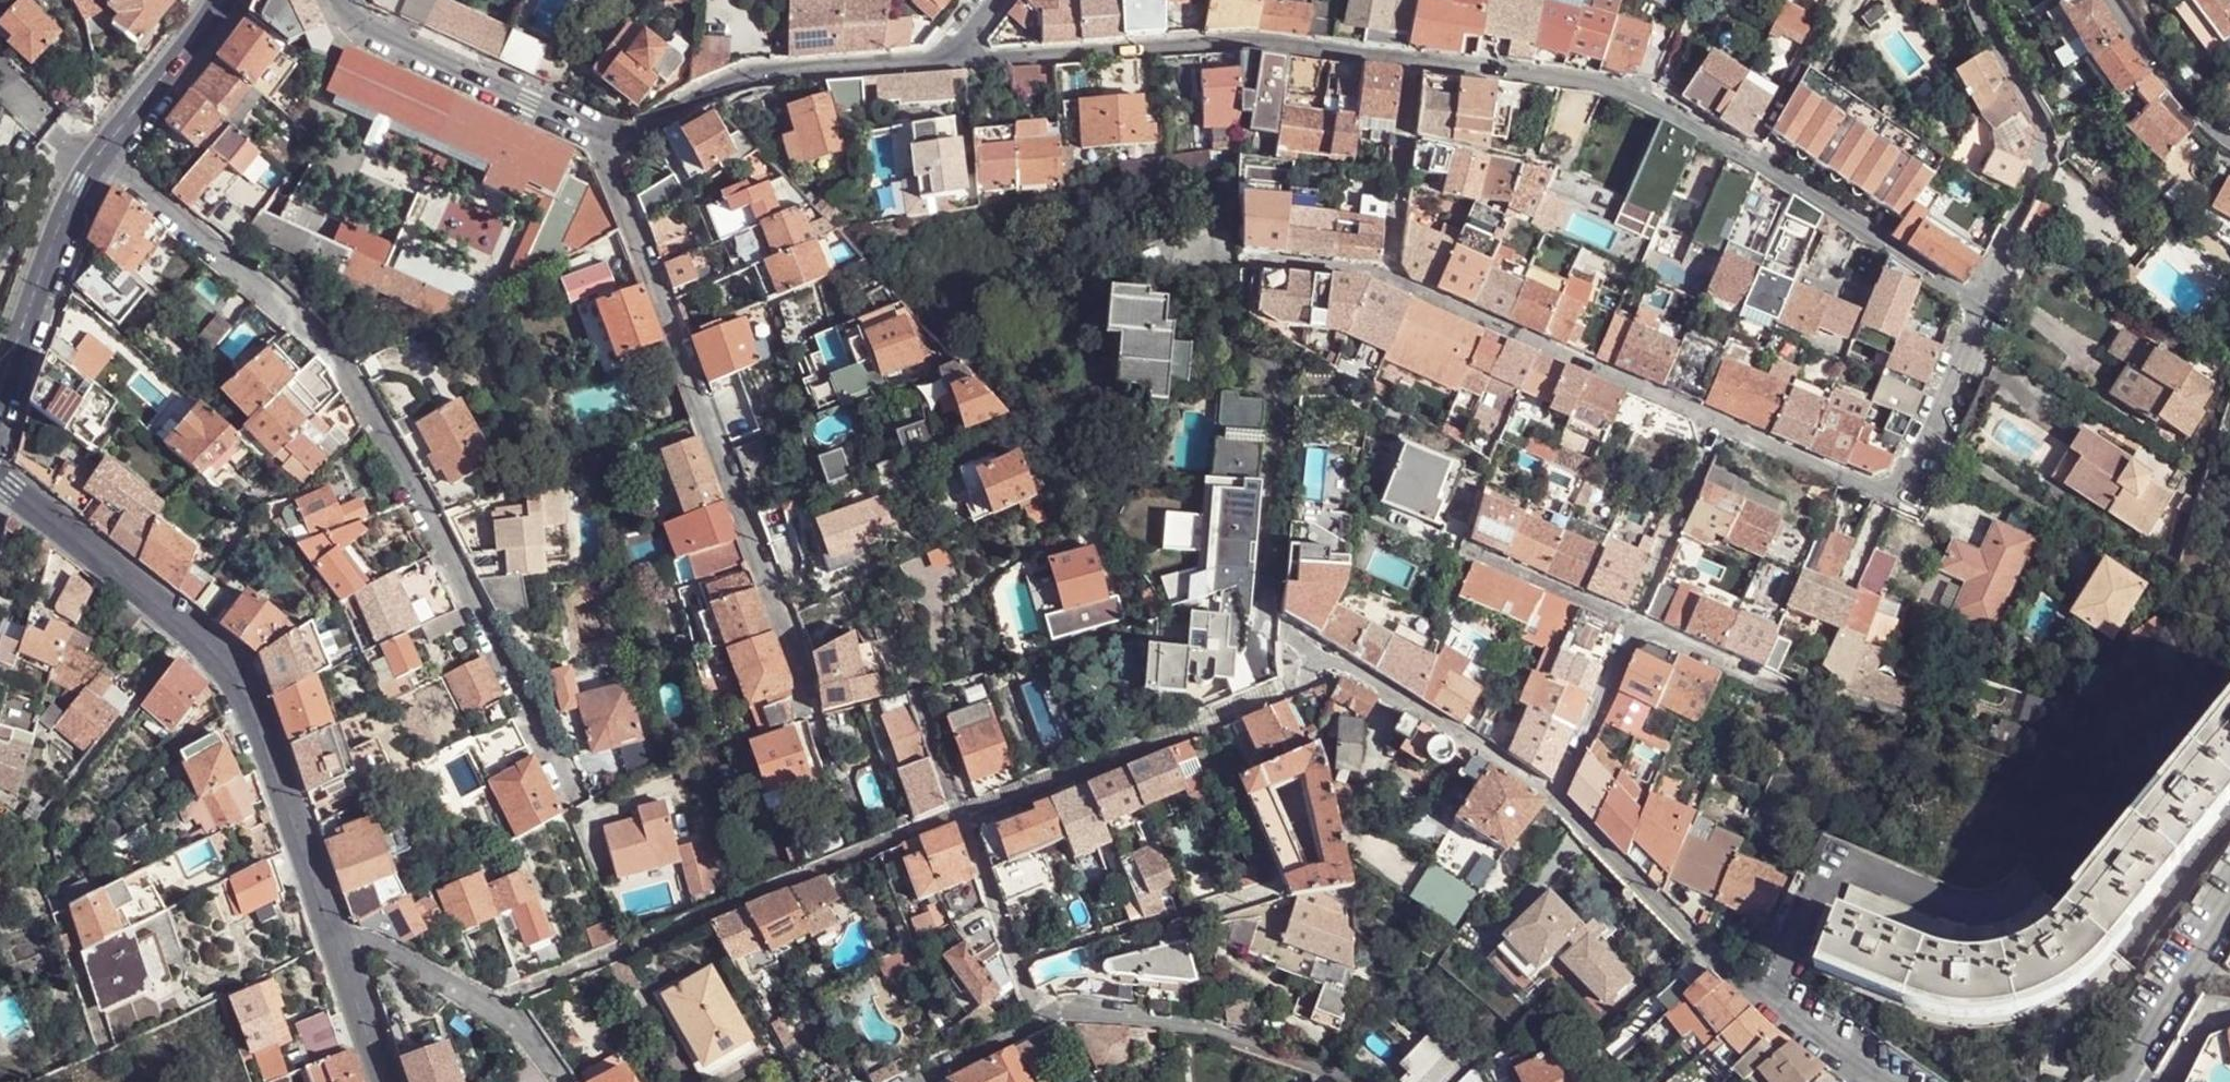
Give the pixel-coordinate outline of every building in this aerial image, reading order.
[(0,24),(0,26),(13,39),(20,45),(16,50),(31,65),(60,33),(24,0),(21,0),(0,24)] [(84,23),(110,9),(108,1),(109,0),(72,0),(84,23)] [(174,0),(109,0),(108,1),(110,9),(121,18),(111,29),(136,49),(174,0)] [(251,18),(288,47),(305,41),(310,54),(324,59),(330,46),(309,0),(259,0),(251,18)] [(408,2),(404,0),(375,0),(372,1),(374,5),(402,17),(408,2)] [(424,27),(436,3),(437,0),(409,0),(408,2),(402,17),(424,27)] [(914,1),(936,18),(951,0),(915,0),(914,1)] [(1037,11),(1020,0),(1010,13),(1025,26),(1037,11)] [(1037,11),(1043,15),(1043,12),(1051,9),(1058,0),(1020,0),(1037,11)] [(1081,1),(1080,0),(1073,0),(1051,9),(1043,12),(1043,15),(1042,44),(1063,42),(1083,41),(1081,1)] [(1119,0),(1092,0),(1081,1),(1083,41),(1104,39),(1121,38),(1119,0)] [(1121,38),(1145,37),(1165,35),(1163,3),(1162,0),(1119,0),(1121,38)] [(1205,32),(1212,31),(1219,31),(1236,30),(1247,29),(1259,31),(1264,0),(1210,0),(1205,32)] [(1312,7),(1309,7),(1288,4),(1289,0),(1264,0),(1259,31),(1307,37),(1310,21),(1312,7)] [(1341,1),(1335,0),(1310,0),(1309,7),(1312,7),(1310,21),(1337,23),(1341,1)] [(1347,24),(1368,28),(1365,44),(1369,44),(1390,47),(1410,49),(1418,0),(1351,0),(1347,24)] [(1420,0),(1418,0),(1410,49),(1443,53),(1452,5),(1424,1),(1420,0)] [(1458,6),(1452,5),(1443,53),(1454,54),(1461,55),(1464,38),(1479,42),(1480,35),(1484,10),(1485,0),(1484,0),(1460,0),(1458,6)] [(1530,63),(1533,47),(1540,2),(1531,1),(1528,0),(1499,0),(1497,12),(1492,37),(1500,38),(1511,40),(1508,61),(1530,63)] [(1591,0),(1584,0),(1581,9),(1587,12),(1591,0)] [(1614,19),(1617,9),(1619,3),(1611,0),(1591,0),(1587,12),(1614,19)] [(1775,23),(1796,31),(1807,10),(1790,0),(1788,0),(1775,23)] [(1924,6),(1968,9),(1966,0),(1925,0),(1924,6)] [(2118,36),(2097,0),(2065,0),(2062,2),(2061,3),(2061,5),(2080,39),(2090,55),(2118,36)] [(2223,42),(2189,0),(2187,0),(2174,11),(2209,53),(2223,42)] [(2229,37),(2229,22),(2226,16),(2229,13),(2229,0),(2189,0),(2223,42),(2229,37)] [(1548,51),(1567,55),(1568,50),(1579,14),(1540,2),(1533,47),(1548,51)] [(424,27),(442,35),(453,10),(436,3),(424,27)] [(1870,29),(1888,13),(1879,3),(1860,17),(1870,29)] [(864,51),(882,50),(886,25),(889,4),(843,5),(838,53),(864,51)] [(818,55),(838,53),(843,5),(792,8),(791,57),(818,55)] [(1587,12),(1581,9),(1579,14),(1568,50),(1586,56),(1603,61),(1614,19),(1587,12)] [(1617,9),(1614,19),(1649,30),(1652,19),(1617,9)] [(1480,35),(1492,37),(1497,12),(1484,10),(1480,35)] [(1807,28),(1813,14),(1807,10),(1796,31),(1803,35),(1807,28)] [(663,50),(646,36),(618,13),(584,66),(605,80),(640,105),(660,80),(665,85),(683,64),(682,57),(667,46),(663,50)] [(288,47),(251,18),(245,26),(280,54),(253,88),(263,96),(271,103),(280,92),(303,61),(288,48),(288,47)] [(1635,76),(1645,41),(1649,30),(1614,19),(1603,61),(1600,72),(1612,73),(1635,76)] [(1335,40),(1337,23),(1310,21),(1307,37),(1321,38),(1335,40)] [(453,40),(480,53),(488,36),(460,23),(453,40)] [(882,50),(911,48),(914,23),(886,25),(882,50)] [(1774,25),(1768,36),(1795,50),(1803,35),(1796,31),(1775,23),(1774,25)] [(280,54),(245,26),(220,60),(253,88),(280,54)] [(1654,32),(1649,30),(1645,41),(1651,42),(1654,32)] [(499,61),(535,77),(549,47),(513,31),(499,61)] [(2119,95),(2135,83),(2141,89),(2153,81),(2136,61),(2118,36),(2090,55),(2119,95)] [(733,39),(697,38),(696,51),(695,66),(709,60),(713,75),(732,67),(733,39)] [(16,50),(20,45),(13,39),(9,44),(16,50)] [(2085,58),(2090,55),(2080,39),(2066,49),(2074,65),(2085,58)] [(340,68),(347,52),(332,46),(330,46),(324,59),(332,63),(340,68)] [(1706,113),(1719,122),(1736,92),(1742,82),(1747,73),(1710,50),(1680,96),(1706,113)] [(459,102),(347,52),(340,68),(329,92),(431,139),(441,143),(459,102)] [(1227,71),(1227,53),(1219,54),(1209,55),(1209,74),(1227,71)] [(1248,53),(1241,54),(1241,70),(1241,89),(1257,92),(1255,116),(1283,119),(1284,109),(1285,95),(1286,94),(1290,58),(1284,58),(1254,54),(1248,53)] [(2119,106),(2141,89),(2135,83),(2119,95),(2090,55),(2085,58),(2119,106)] [(1290,58),(1286,94),(1285,95),(1284,109),(1283,119),(1278,159),(1295,161),(1297,155),(1313,155),(1325,62),(1290,58)] [(1109,61),(1105,62),(1107,100),(1144,98),(1141,59),(1109,61)] [(253,88),(220,60),(193,95),(221,120),(225,123),(253,88)] [(695,67),(694,83),(713,75),(709,60),(695,66),(695,67)] [(1963,76),(1981,111),(2005,79),(1995,60),(1963,76)] [(340,68),(332,63),(321,88),(329,92),(340,68)] [(1350,65),(1338,64),(1335,98),(1341,99),(1331,166),(1342,167),(1354,168),(1358,128),(1365,66),(1350,65)] [(1400,72),(1398,70),(1365,66),(1358,128),(1387,132),(1386,148),(1385,159),(1392,161),(1402,74),(1400,72)] [(1027,67),(1012,68),(1013,96),(1047,94),(1046,75),(1040,74),(1040,67),(1027,67)] [(1241,89),(1241,70),(1227,71),(1209,74),(1201,75),(1201,112),(1242,112),(1241,89)] [(901,77),(863,80),(864,91),(875,91),(875,106),(927,104),(946,103),(945,98),(956,97),(954,82),(968,81),(968,72),(952,73),(901,77)] [(1440,76),(1424,73),(1418,135),(1452,143),(1459,78),(1440,76)] [(1495,82),(1459,78),(1452,143),(1487,150),(1488,149),(1491,132),(1495,107),(1496,103),(1498,88),(1494,87),(1495,82)] [(1750,78),(1746,85),(1754,88),(1763,95),(1767,88),(1750,78)] [(1981,111),(1980,113),(1995,128),(1996,149),(2024,164),(2034,130),(2023,109),(2005,79),(1981,111)] [(864,91),(863,80),(842,82),(826,83),(830,96),(835,113),(865,112),(864,91)] [(2229,99),(2229,80),(2221,89),(2229,99)] [(2188,134),(2198,125),(2180,108),(2164,89),(2157,82),(2153,81),(2141,89),(2119,106),(2120,108),(2117,111),(2130,123),(2153,100),(2188,134)] [(1742,82),(1736,92),(1748,100),(1754,88),(1746,85),(1742,82)] [(1496,103),(1522,105),(1524,85),(1509,83),(1499,83),(1498,88),(1496,103)] [(1926,187),(1935,176),(1797,85),(1769,132),(1803,154),(1869,198),(1902,220),(1926,187)] [(263,96),(253,88),(225,123),(231,129),(235,132),(263,96)] [(1769,98),(1763,95),(1754,88),(1748,100),(1762,109),(1769,98)] [(1769,98),(1772,93),(1767,88),(1763,95),(1769,98)] [(1591,92),(1572,90),(1564,120),(1585,124),(1591,92)] [(271,103),(282,112),(290,101),(280,92),(271,103)] [(1607,97),(1591,92),(1585,124),(1596,127),(1607,97)] [(1738,134),(1746,139),(1755,122),(1762,109),(1748,100),(1736,92),(1719,122),(1738,134)] [(221,120),(193,95),(168,126),(196,150),(204,141),(216,127),(221,120)] [(835,113),(830,96),(790,109),(798,138),(785,142),(793,166),(847,149),(835,113)] [(1107,100),(1082,102),(1085,149),(1158,145),(1157,127),(1145,128),(1144,98),(1107,100)] [(2162,162),(2188,134),(2153,100),(2130,123),(2126,128),(2162,162)] [(459,102),(441,143),(492,167),(554,195),(574,155),(459,102)] [(1512,109),(1495,107),(1491,132),(1507,134),(1512,109)] [(1242,128),(1242,112),(1201,112),(1201,128),(1242,128)] [(737,144),(732,147),(714,117),(684,134),(711,180),(757,152),(741,136),(734,139),(737,144)] [(225,123),(221,120),(216,127),(226,135),(231,129),(225,123)] [(954,120),(910,126),(918,180),(901,182),(906,218),(929,214),(927,197),(965,192),(954,120)] [(1059,138),(1058,122),(1046,123),(1047,138),(1059,138)] [(1697,139),(1660,122),(1626,197),(1600,185),(1589,211),(1654,241),(1697,139)] [(1761,125),(1755,122),(1746,139),(1752,143),(1761,125)] [(1047,138),(1046,123),(1015,125),(1015,127),(1016,141),(1047,138)] [(683,134),(679,126),(665,134),(670,142),(683,134)] [(226,135),(216,127),(204,141),(213,148),(226,135)] [(1016,141),(1015,127),(973,130),(977,168),(988,167),(987,150),(1016,148),(1016,141)] [(235,132),(231,129),(226,135),(213,148),(211,151),(228,166),(240,153),(248,144),(235,132)] [(1061,167),(1059,138),(1047,138),(1016,141),(1016,148),(1017,165),(1018,185),(1062,181),(1061,167)] [(441,143),(431,139),(413,180),(422,184),(441,143)] [(1448,178),(1455,152),(1417,143),(1413,171),(1448,178)] [(256,150),(248,144),(240,153),(249,161),(256,150)] [(286,165),(264,148),(260,153),(263,156),(290,178),(293,175),(294,174),(285,166),(286,165)] [(1017,165),(1016,148),(987,150),(988,167),(1017,165)] [(1544,149),(1542,156),(1549,158),(1547,165),(1555,168),(1558,169),(1563,156),(1544,149)] [(2012,190),(2024,164),(1996,149),(1982,174),(2012,190)] [(240,153),(229,166),(243,178),(263,156),(260,153),(256,150),(249,161),(240,153)] [(228,166),(211,151),(173,195),(191,209),(196,203),(209,186),(221,173),(228,166)] [(1216,169),(1213,151),(1169,159),(1173,176),(1216,169)] [(1488,160),(1455,152),(1448,178),(1444,193),(1463,201),(1476,204),(1478,197),(1488,160)] [(492,167),(483,188),(521,205),(526,193),(543,201),(515,262),(526,280),(560,263),(592,246),(602,241),(620,232),(591,163),(574,155),(554,195),(492,167)] [(1173,176),(1169,159),(1157,161),(1157,167),(1144,171),(1145,180),(1173,176)] [(1523,168),(1488,160),(1478,197),(1509,205),(1523,168)] [(1144,171),(1142,163),(1125,166),(1127,183),(1145,180),(1144,171)] [(1018,185),(1017,165),(988,167),(977,168),(979,198),(1019,194),(1018,185)] [(1073,181),(1073,166),(1061,167),(1062,181),(1073,181)] [(1552,174),(1523,168),(1509,205),(1508,208),(1534,218),(1547,189),(1554,175),(1552,174)] [(1738,224),(1757,179),(1745,173),(1742,180),(1724,172),(1694,243),(1724,255),(1738,224)] [(1738,224),(1724,255),(1737,261),(1752,228),(1761,232),(1773,203),(1780,186),(1775,183),(1759,173),(1757,179),(1738,224)] [(304,181),(294,174),(293,175),(290,178),(278,194),(294,201),(304,181)] [(639,197),(648,218),(681,198),(674,176),(639,197)] [(2212,209),(2229,219),(2229,178),(2229,177),(2212,209)] [(422,184),(413,180),(406,197),(415,201),(423,185),(422,184)] [(1073,191),(1073,181),(1062,181),(1062,193),(1073,191)] [(707,211),(720,242),(751,229),(760,225),(798,210),(811,205),(792,186),(773,195),(768,185),(751,192),(747,184),(722,195),(726,203),(707,211)] [(1793,194),(1780,186),(1773,203),(1786,211),(1792,196),(1793,194)] [(1926,187),(1902,220),(1891,234),(1916,251),(1930,230),(1936,221),(1926,215),(1939,196),(1926,187)] [(184,246),(116,188),(99,221),(89,241),(103,255),(143,290),(156,270),(161,273),(184,246)] [(1534,218),(1529,226),(1546,233),(1551,235),(1567,204),(1547,189),(1534,218)] [(1333,259),(1338,203),(1340,196),(1293,190),(1291,200),(1243,196),(1244,248),(1333,259)] [(294,201),(278,194),(263,213),(334,246),(344,225),(294,201)] [(692,213),(685,196),(681,198),(648,218),(659,249),(699,233),(692,213)] [(1811,208),(1792,196),(1786,211),(1783,217),(1816,231),(1822,215),(1811,208)] [(415,201),(406,197),(385,245),(395,250),(415,201)] [(226,200),(207,222),(227,240),(238,249),(249,234),(256,224),(226,200)] [(2060,215),(2033,200),(2018,230),(2043,246),(2060,215)] [(1476,204),(1463,201),(1449,241),(1458,246),(1465,230),(1476,204)] [(1381,264),(1387,209),(1338,203),(1333,259),(1359,262),(1381,264)] [(813,243),(798,210),(760,225),(774,259),(813,243)] [(334,246),(263,213),(256,224),(249,234),(444,323),(470,311),(427,290),(386,271),(334,246)] [(1855,236),(1831,220),(1807,257),(1833,270),(1855,236)] [(1930,230),(1953,245),(1959,236),(1936,221),(1930,230)] [(1449,241),(1408,224),(1403,262),(1413,278),(1439,289),(1457,249),(1458,246),(1449,241)] [(385,245),(344,225),(334,246),(386,271),(395,250),(385,245)] [(774,259),(760,225),(751,229),(765,262),(765,264),(774,259)] [(836,229),(832,226),(815,234),(819,241),(837,231),(838,231),(836,229)] [(1964,283),(1978,263),(1953,245),(1930,230),(1916,251),(1926,257),(1964,283)] [(1499,242),(1465,231),(1458,246),(1457,249),(1491,263),(1494,255),(1499,242)] [(650,357),(648,348),(662,342),(642,288),(620,232),(602,241),(611,262),(598,267),(593,254),(569,264),(575,277),(567,280),(603,375),(650,357)] [(1959,236),(1953,245),(1978,263),(1985,253),(1959,236)] [(1500,242),(1494,255),(1511,262),(1517,249),(1500,242)] [(829,275),(814,243),(813,243),(774,259),(765,264),(778,297),(829,275)] [(710,247),(691,255),(696,268),(716,261),(710,247)] [(1491,263),(1457,249),(1439,289),(1460,298),(1474,304),(1489,270),(1491,263)] [(1581,308),(1582,308),(1595,278),(1583,272),(1591,254),(1581,250),(1567,283),(1561,297),(1561,299),(1581,308)] [(103,255),(75,286),(134,339),(163,307),(149,294),(148,295),(143,290),(103,255)] [(700,280),(689,255),(666,265),(675,291),(700,280)] [(1511,262),(1494,255),(1491,263),(1489,270),(1524,284),(1526,281),(1530,270),(1511,262)] [(1737,261),(1724,255),(1708,293),(1721,298),(1733,303),(1743,308),(1745,309),(1760,270),(1737,261)] [(1906,271),(1888,259),(1882,271),(1920,289),(1922,282),(1906,271)] [(515,262),(501,293),(526,280),(515,262)] [(1546,274),(1531,268),(1530,270),(1526,281),(1540,287),(1546,274)] [(1264,272),(1244,270),(1244,312),(1259,321),(1264,272)] [(1524,284),(1489,270),(1474,304),(1495,312),(1509,318),(1524,284)] [(1795,284),(1760,270),(1745,309),(1751,311),(1778,323),(1795,284)] [(1287,275),(1264,272),(1259,321),(1283,335),(1308,337),(1309,329),(1311,313),(1311,306),(1314,277),(1287,275)] [(1567,283),(1546,274),(1540,287),(1561,297),(1567,283)] [(1346,281),(1314,277),(1311,306),(1311,313),(1309,329),(1337,333),(1334,342),(1343,346),(1346,339),(1348,335),(1370,283),(1346,281)] [(1915,298),(1880,278),(1864,315),(1849,351),(1876,363),(1886,367),(1915,298)] [(1540,287),(1526,281),(1524,284),(1509,318),(1533,329),(1545,334),(1561,299),(1561,297),(1540,287)] [(1920,289),(1915,298),(1886,367),(1911,377),(1927,384),(1959,307),(1942,296),(1922,282),(1920,289)] [(1391,293),(1370,283),(1348,335),(1387,352),(1391,341),(1410,301),(1391,293)] [(1831,300),(1795,284),(1778,323),(1814,338),(1831,300)] [(88,305),(72,291),(65,309),(79,318),(88,305)] [(705,293),(680,304),(691,333),(717,322),(705,293)] [(1721,298),(1708,293),(1705,301),(1717,306),(1721,298)] [(1178,347),(1178,308),(1151,307),(1151,294),(1134,294),(1134,304),(1113,304),(1114,337),(1115,336),(1124,336),(1124,365),(1120,365),(1120,389),(1154,390),(1154,394),(1174,395),(1175,384),(1196,385),(1196,347),(1178,347)] [(810,342),(793,298),(785,301),(802,345),(810,342)] [(315,314),(326,303),(319,299),(310,310),(315,314)] [(1581,308),(1561,299),(1545,334),(1575,348),(1579,341),(1580,342),(1588,323),(1577,318),(1581,308)] [(1831,300),(1814,338),(1848,352),(1849,351),(1864,315),(1831,300)] [(1432,310),(1410,301),(1391,341),(1401,346),(1427,356),(1432,346),(1444,315),(1432,310)] [(1743,308),(1733,303),(1729,312),(1740,317),(1743,308)] [(879,312),(862,320),(877,359),(885,378),(922,363),(919,353),(910,332),(906,321),(900,323),(894,307),(879,312)] [(1745,309),(1743,308),(1740,317),(1747,320),(1749,321),(1749,320),(1751,311),(1745,309)] [(1636,317),(1619,309),(1599,358),(1607,361),(1616,365),(1630,330),(1633,325),(1636,317)] [(1636,317),(1655,327),(1659,319),(1638,312),(1636,317)] [(1472,327),(1444,315),(1432,346),(1472,363),(1485,333),(1472,327)] [(760,363),(744,317),(693,339),(710,384),(736,373),(760,363)] [(1655,327),(1636,317),(1633,325),(1682,347),(1686,338),(1655,327)] [(1747,320),(1740,317),(1733,330),(1742,334),(1747,320)] [(219,318),(201,340),(215,353),(234,330),(219,318)] [(1682,347),(1633,325),(1630,330),(1616,365),(1644,377),(1665,386),(1682,347)] [(918,328),(910,332),(919,353),(927,350),(918,328)] [(271,349),(241,376),(223,391),(224,392),(254,423),(288,390),(295,381),(318,359),(302,345),(288,333),(287,332),(271,349)] [(1497,337),(1485,333),(1472,363),(1463,385),(1482,394),(1490,376),(1507,342),(1497,337)] [(56,335),(51,348),(93,383),(103,372),(83,354),(79,354),(56,335)] [(2102,358),(2121,369),(2104,398),(2150,428),(2153,424),(2185,443),(2201,418),(2198,415),(2208,398),(2204,395),(2183,382),(2187,375),(2159,356),(2160,353),(2154,350),(2150,355),(2117,335),(2102,358)] [(1723,353),(1686,337),(1686,338),(1682,347),(1665,386),(1678,392),(1680,386),(1692,391),(1704,396),(1723,353)] [(262,341),(233,368),(241,376),(271,349),(262,341)] [(1401,346),(1391,341),(1387,352),(1384,358),(1394,363),(1401,346)] [(679,389),(662,342),(648,348),(650,357),(665,394),(679,389)] [(1519,347),(1507,342),(1490,376),(1511,385),(1519,389),(1522,385),(1534,354),(1519,347)] [(1401,346),(1394,363),(1459,393),(1463,385),(1472,363),(1432,346),(1427,356),(1401,346)] [(372,360),(369,351),(354,354),(361,367),(372,360)] [(1550,360),(1534,354),(1522,385),(1536,390),(1546,394),(1560,364),(1550,360)] [(93,393),(48,356),(31,405),(67,432),(93,393)] [(1354,364),(1338,357),(1334,366),(1349,376),(1354,364)] [(326,411),(307,393),(330,370),(318,359),(295,381),(288,390),(254,423),(248,429),(277,458),(318,418),(326,411)] [(877,359),(833,376),(843,402),(887,385),(885,378),(877,359)] [(1799,369),(1776,360),(1768,378),(1792,387),(1796,378),(1799,369)] [(1768,378),(1726,362),(1709,404),(1754,423),(1772,431),(1773,432),(1792,387),(1768,378)] [(1886,367),(1876,363),(1872,373),(1881,376),(1886,367)] [(975,381),(959,366),(941,373),(944,380),(917,391),(914,392),(924,421),(933,447),(1011,416),(975,381)] [(1575,371),(1565,367),(1551,397),(1553,398),(1576,407),(1588,377),(1575,371)] [(736,373),(710,384),(714,394),(741,383),(736,373)] [(941,373),(914,383),(917,391),(944,380),(941,373)] [(2183,382),(2204,395),(2208,387),(2188,374),(2187,375),(2183,382)] [(1490,376),(1482,394),(1511,407),(1514,401),(1519,389),(1511,385),(1490,376)] [(1911,422),(1923,395),(1907,388),(1881,376),(1871,404),(1911,422)] [(1600,382),(1588,377),(1576,407),(1570,420),(1567,428),(1602,444),(1611,423),(1625,392),(1619,390),(1600,382)] [(1927,384),(1911,377),(1907,388),(1923,395),(1927,384)] [(1831,393),(1796,378),(1792,387),(1828,403),(1831,393)] [(741,383),(714,394),(732,440),(760,429),(742,383),(741,383)] [(1536,390),(1522,385),(1519,389),(1514,401),(1539,411),(1546,394),(1536,390)] [(119,406),(96,387),(93,393),(67,432),(84,445),(96,425),(103,431),(119,406)] [(1828,403),(1792,387),(1773,432),(1772,431),(1772,433),(1790,441),(1809,449),(1825,408),(1828,403)] [(1665,409),(1625,392),(1611,423),(1651,440),(1654,433),(1665,409)] [(1576,407),(1553,398),(1548,411),(1570,420),(1576,407)] [(1264,406),(1221,403),(1219,427),(1227,433),(1225,457),(1216,457),(1214,481),(1221,481),(1260,485),(1263,447),(1267,447),(1268,437),(1262,437),(1264,406)] [(493,466),(459,404),(420,425),(454,488),(493,466)] [(1901,441),(1911,422),(1871,404),(1863,423),(1863,424),(1901,441)] [(362,431),(349,405),(331,415),(340,431),(348,446),(362,431)] [(205,409),(204,408),(169,448),(168,449),(200,475),(205,470),(238,439),(238,438),(205,409)] [(1831,458),(1847,464),(1863,424),(1863,423),(1825,408),(1809,449),(1831,458)] [(1695,422),(1665,409),(1654,433),(1694,450),(1700,440),(1695,422)] [(318,418),(277,458),(276,459),(285,468),(283,470),(303,487),(313,476),(327,461),(330,464),(343,451),(343,452),(348,446),(340,431),(335,427),(332,430),(318,418)] [(895,431),(905,457),(918,452),(921,452),(933,447),(924,421),(895,431)] [(1858,470),(1873,476),(1888,471),(1901,441),(1863,424),(1847,464),(1858,470)] [(671,438),(674,447),(698,438),(694,429),(671,438)] [(2075,432),(2043,480),(2143,544),(2169,501),(2145,486),(2149,481),(2126,466),(2127,464),(2075,432)] [(723,504),(698,438),(674,447),(661,452),(686,517),(664,526),(675,560),(690,556),(701,553),(716,549),(722,547),(726,546),(738,543),(733,530),(723,504)] [(238,439),(205,470),(214,478),(231,461),(237,467),(253,452),(238,439)] [(767,454),(762,441),(736,450),(743,470),(750,467),(767,454)] [(1542,446),(1531,441),(1526,453),(1537,458),(1542,446)] [(1404,445),(1382,503),(1434,524),(1443,502),(1436,499),(1449,462),(1404,445)] [(1557,452),(1542,446),(1537,458),(1546,462),(1552,464),(1557,452)] [(15,451),(12,460),(46,487),(54,473),(15,451)] [(1592,467),(1557,452),(1552,464),(1587,479),(1592,467)] [(818,463),(827,488),(852,478),(843,454),(818,463)] [(1032,485),(1019,454),(997,464),(967,478),(974,494),(981,490),(991,515),(1018,503),(1035,495),(1032,485)] [(997,464),(994,455),(960,470),(969,496),(974,494),(967,478),(997,464)] [(909,476),(902,458),(878,468),(885,485),(909,476)] [(109,462),(88,490),(97,497),(97,496),(106,502),(153,536),(160,522),(165,507),(109,462)] [(68,463),(52,491),(71,507),(87,483),(92,476),(68,463)] [(274,522),(300,547),(345,529),(361,523),(363,522),(369,520),(362,502),(359,503),(344,463),(316,487),(320,497),(290,508),(283,517),(274,522)] [(2149,479),(2127,464),(2126,466),(2149,481),(2149,479)] [(1726,494),(1733,479),(1709,469),(1702,484),(1726,494)] [(1726,494),(1779,518),(1784,508),(1759,496),(1745,490),(1746,485),(1733,479),(1726,494)] [(1049,499),(1041,480),(1032,485),(1035,495),(1018,503),(1021,511),(1024,510),(1039,503),(1049,499)] [(1214,594),(1221,481),(1214,481),(1205,480),(1201,567),(1163,578),(1171,608),(1191,602),(1214,594)] [(1589,499),(1596,484),(1587,480),(1580,495),(1589,499)] [(1237,587),(1241,605),(1252,606),(1262,485),(1260,485),(1221,481),(1214,594),(1237,587)] [(2213,484),(2204,482),(2203,484),(2201,492),(2211,494),(2213,484)] [(1699,492),(1683,530),(1710,543),(1716,532),(1725,537),(1724,539),(1762,557),(1763,555),(1765,556),(1771,540),(1779,521),(1780,519),(1779,518),(1726,494),(1702,484),(1699,492)] [(1482,487),(1482,489),(1485,491),(1484,497),(1524,514),(1526,507),(1482,487)] [(974,494),(969,496),(979,521),(991,515),(981,490),(974,494)] [(522,579),(548,576),(546,560),(544,529),(565,527),(566,527),(562,494),(538,496),(538,499),(527,500),(527,509),(496,511),(496,514),(493,514),(497,554),(507,554),(509,581),(522,579)] [(2198,502),(2186,494),(2177,509),(2193,517),(2198,502)] [(1589,499),(1580,495),(1575,506),(1574,509),(1583,513),(1589,499)] [(1484,497),(1472,539),(1507,553),(1524,514),(1484,497)] [(793,501),(786,504),(789,512),(796,509),(793,501)] [(153,536),(106,502),(91,522),(142,562),(153,536)] [(1575,506),(1565,502),(1559,516),(1568,520),(1574,509),(1575,506)] [(1039,503),(1024,510),(1034,529),(1048,522),(1039,503)] [(1559,516),(1529,503),(1526,507),(1524,514),(1564,532),(1568,520),(1559,516)] [(789,512),(786,504),(760,514),(772,545),(797,534),(789,512)] [(1583,513),(1574,509),(1568,520),(1564,532),(1604,549),(1611,534),(1580,520),(1583,513)] [(15,533),(20,524),(10,516),(8,514),(4,516),(3,528),(15,533)] [(1564,532),(1524,514),(1507,553),(1546,571),(1564,532)] [(1785,523),(1779,521),(1771,540),(1776,543),(1785,523)] [(197,551),(160,522),(153,536),(142,562),(179,591),(192,564),(197,551)] [(345,529),(300,547),(299,547),(340,601),(356,593),(363,590),(339,557),(367,536),(361,523),(345,529)] [(1847,553),(1852,542),(1838,536),(1833,534),(1835,528),(1822,523),(1816,539),(1847,553)] [(1946,544),(1931,577),(1959,589),(1945,619),(1988,639),(2031,546),(1988,525),(1973,556),(1946,544)] [(1292,620),(1318,637),(1336,606),(1348,585),(1350,545),(1339,544),(1311,542),(1312,527),(1302,526),(1296,588),(1287,587),(1285,617),(1286,617),(1292,620)] [(565,527),(544,529),(546,560),(567,558),(565,527)] [(1339,544),(1312,527),(1311,542),(1339,544)] [(1604,549),(1564,532),(1546,571),(1587,589),(1604,549)] [(1847,553),(1816,539),(1801,572),(1833,586),(1833,585),(1847,553)] [(41,540),(36,562),(46,565),(51,547),(41,540)] [(1690,540),(1684,553),(1697,558),(1703,546),(1690,540)] [(732,571),(746,566),(738,543),(726,546),(722,547),(732,571)] [(48,586),(55,588),(69,562),(51,547),(46,565),(40,581),(48,586)] [(701,553),(690,556),(699,582),(703,581),(718,576),(732,571),(722,547),(716,549),(701,553)] [(1651,550),(1641,547),(1633,562),(1643,567),(1651,550)] [(1091,549),(1046,565),(1063,613),(1044,620),(1052,644),(1126,617),(1118,594),(1108,597),(1091,549)] [(1610,552),(1604,549),(1587,589),(1627,607),(1643,567),(1633,562),(1610,552)] [(1896,558),(1874,549),(1859,581),(1858,585),(1857,587),(1879,596),(1896,558)] [(485,552),(468,561),(480,583),(500,581),(485,552)] [(1382,557),(1375,574),(1402,585),(1409,568),(1382,557)] [(179,591),(193,602),(211,581),(212,579),(192,564),(179,591)] [(456,611),(433,564),(395,582),(421,628),(424,627),(449,615),(457,612),(456,611)] [(1473,564),(1459,598),(1528,625),(1543,594),(1473,564)] [(2103,565),(2067,621),(2110,647),(2145,591),(2103,565)] [(1453,595),(1459,576),(1448,571),(1443,592),(1453,595)] [(1787,607),(1839,629),(1854,594),(1853,593),(1833,585),(1833,586),(1801,572),(1787,607)] [(756,592),(749,575),(721,584),(727,600),(756,592)] [(395,582),(391,576),(376,583),(363,590),(356,593),(366,615),(373,629),(380,645),(394,640),(407,634),(421,628),(395,582)] [(718,576),(703,581),(705,589),(721,584),(718,576)] [(91,591),(72,577),(59,607),(65,616),(77,624),(85,606),(87,600),(91,591)] [(531,616),(522,579),(509,581),(500,581),(480,583),(498,617),(531,616)] [(226,593),(211,581),(193,602),(208,614),(226,593)] [(1675,594),(1658,585),(1646,616),(1684,632),(1697,603),(1700,598),(1702,593),(1680,583),(1675,594)] [(727,600),(721,584),(705,589),(711,605),(727,600)] [(1244,647),(1246,627),(1245,621),(1241,605),(1237,587),(1214,594),(1191,602),(1187,649),(1147,645),(1143,690),(1185,694),(1187,677),(1196,678),(1196,681),(1198,683),(1201,685),(1204,686),(1207,685),(1211,683),(1214,679),(1216,653),(1236,655),(1241,655),(1242,654),(1244,651),(1244,647)] [(1836,635),(1863,644),(1863,643),(1875,611),(1879,596),(1857,587),(1853,593),(1854,594),(1839,629),(1836,635)] [(1157,602),(1150,590),(1141,593),(1153,621),(1154,620),(1162,617),(1161,612),(1157,602)] [(772,634),(756,592),(727,600),(711,605),(714,611),(727,647),(729,651),(772,634)] [(366,615),(356,593),(340,601),(340,602),(350,623),(366,615)] [(283,622),(248,594),(223,627),(259,653),(283,622)] [(1580,610),(1543,594),(1528,625),(1522,637),(1547,649),(1560,655),(1560,653),(1580,610)] [(1684,632),(1721,649),(1733,620),(1736,615),(1700,598),(1697,603),(1684,632)] [(92,608),(95,603),(87,600),(85,606),(92,608)] [(1252,606),(1241,605),(1245,621),(1250,622),(1252,606)] [(1392,636),(1336,606),(1318,637),(1348,653),(1374,670),(1392,636)] [(1777,673),(1790,643),(1775,637),(1779,626),(1739,607),(1736,615),(1733,620),(1721,649),(1777,673)] [(1618,627),(1580,610),(1560,653),(1598,670),(1602,663),(1611,641),(1618,627)] [(727,647),(714,611),(699,617),(711,649),(714,649),(727,647)] [(1897,620),(1875,611),(1863,643),(1882,648),(1887,650),(1897,620)] [(26,630),(66,648),(73,633),(31,614),(26,629),(26,630)] [(456,632),(449,615),(424,627),(432,643),(456,632)] [(2158,619),(2131,637),(2138,647),(2165,629),(2158,619)] [(0,628),(0,639),(21,646),(26,630),(26,629),(3,620),(0,628)] [(295,633),(283,622),(259,653),(260,657),(274,647),(295,633)] [(316,677),(332,669),(327,658),(319,640),(312,624),(274,647),(260,657),(275,698),(316,677)] [(380,645),(373,629),(356,637),(363,653),(379,646),(380,645)] [(15,666),(51,679),(66,648),(26,630),(21,646),(15,666)] [(66,648),(82,656),(90,640),(75,631),(73,633),(66,648)] [(379,646),(363,653),(387,704),(391,702),(416,691),(408,674),(423,668),(407,634),(394,640),(380,645),(379,646)] [(790,682),(772,634),(729,651),(748,701),(752,703),(755,703),(790,688),(790,682)] [(331,635),(319,640),(327,658),(339,653),(331,635)] [(1822,666),(1848,687),(1863,644),(1836,635),(1822,666)] [(852,637),(813,655),(821,686),(824,714),(824,715),(885,700),(872,646),(858,650),(855,636),(852,637)] [(1434,664),(1435,659),(1392,636),(1374,670),(1423,700),(1434,664)] [(21,646),(0,639),(0,664),(13,669),(15,666),(21,646)] [(1863,644),(1848,687),(1915,711),(1922,690),(1874,670),(1882,648),(1863,643),(1863,644)] [(1513,656),(1490,646),(1482,664),(1505,675),(1511,663),(1513,656)] [(66,648),(51,679),(74,690),(83,694),(97,675),(102,669),(105,665),(82,656),(66,648)] [(1434,664),(1423,700),(1461,724),(1463,725),(1483,691),(1462,678),(1470,664),(1444,648),(1434,664)] [(1560,655),(1547,649),(1536,673),(1543,677),(1549,679),(1560,655)] [(1236,655),(1216,653),(1214,679),(1214,680),(1234,682),(1236,655)] [(1592,685),(1598,670),(1560,653),(1560,655),(1549,679),(1587,697),(1592,685)] [(1638,653),(1621,692),(1652,706),(1656,709),(1660,703),(1674,670),(1638,653)] [(1699,721),(1722,674),(1682,656),(1677,667),(1674,670),(1660,703),(1699,721)] [(501,696),(483,661),(447,677),(465,713),(501,696)] [(207,685),(182,663),(174,664),(142,704),(150,709),(174,728),(187,710),(199,696),(207,685)] [(12,676),(12,674),(13,669),(0,664),(0,671),(12,676)] [(1479,670),(1470,664),(1462,678),(1483,691),(1483,688),(1483,685),(1482,681),(1482,676),(1480,672),(1479,670)] [(580,700),(575,666),(555,674),(560,706),(580,700)] [(102,669),(97,675),(111,686),(116,681),(102,669)] [(1533,672),(1520,702),(1529,707),(1543,677),(1536,673),(1533,672)] [(56,726),(89,751),(120,713),(102,699),(111,686),(97,675),(83,694),(74,705),(68,712),(56,726)] [(334,726),(316,677),(275,698),(292,744),(334,726)] [(1345,677),(1334,697),(1351,707),(1367,717),(1379,698),(1345,677)] [(1580,711),(1587,697),(1549,679),(1543,677),(1529,707),(1572,730),(1580,711)] [(120,713),(131,700),(125,695),(111,686),(102,699),(120,713)] [(125,695),(131,700),(137,692),(131,688),(125,695)] [(642,741),(628,688),(580,700),(593,754),(642,741)] [(67,699),(74,705),(83,694),(74,690),(67,699)] [(1613,707),(1605,723),(1636,736),(1652,706),(1621,692),(1613,707)] [(927,760),(931,759),(909,696),(908,695),(881,702),(863,706),(870,724),(888,775),(897,772),(914,816),(945,806),(927,760)] [(199,696),(187,710),(194,716),(205,701),(199,696)] [(1351,707),(1334,697),(1328,713),(1340,720),(1340,721),(1347,721),(1351,707)] [(795,723),(792,700),(763,710),(771,729),(795,724),(795,723)] [(1296,722),(1286,701),(1244,718),(1259,754),(1281,744),(1294,737),(1296,736),(1291,725),(1296,722)] [(68,712),(54,703),(40,719),(53,730),(56,726),(68,712)] [(141,720),(150,709),(142,704),(133,715),(141,720)] [(1013,768),(989,704),(947,720),(972,784),(1013,768)] [(1647,741),(1647,738),(1648,736),(1663,712),(1656,709),(1652,706),(1636,736),(1638,737),(1647,741)] [(1572,730),(1529,707),(1515,739),(1508,737),(1503,749),(1508,753),(1550,781),(1561,755),(1572,730)] [(1400,750),(1422,766),(1429,762),(1432,764),(1435,765),(1437,766),(1441,766),(1446,764),(1449,762),(1451,760),(1452,758),(1452,757),(1467,766),(1461,774),(1477,785),(1455,820),(1505,852),(1544,803),(1490,767),(1447,740),(1405,714),(1393,733),(1406,741),(1400,750)] [(2196,756),(2229,783),(2229,714),(2196,756)] [(1259,754),(1244,718),(1232,723),(1255,773),(1266,767),(1259,754)] [(528,749),(514,721),(480,736),(493,764),(528,749)] [(1347,721),(1340,721),(1338,772),(1342,772),(1350,773),(1360,773),(1363,722),(1347,721)] [(342,724),(334,726),(348,768),(363,762),(358,750),(369,745),(359,723),(344,730),(342,724)] [(4,726),(1,739),(29,748),(33,736),(4,726)] [(348,768),(334,726),(292,744),(309,796),(324,789),(351,776),(348,768)] [(809,778),(793,732),(752,747),(768,792),(809,778)] [(179,751),(201,796),(224,785),(242,776),(216,733),(179,751)] [(1300,751),(1294,737),(1281,744),(1287,757),(1300,751)] [(16,795),(29,748),(1,739),(0,738),(0,786),(16,795)] [(1647,738),(1647,741),(1669,751),(1671,748),(1647,738)] [(1608,753),(1596,740),(1588,755),(1598,763),(1608,753)] [(1196,750),(1192,741),(1171,750),(1179,768),(1197,759),(1199,758),(1196,750)] [(351,776),(324,789),(333,805),(352,796),(349,789),(355,786),(359,794),(393,777),(377,742),(369,745),(358,750),(363,762),(348,768),(351,776)] [(719,756),(715,743),(700,750),(704,762),(719,756)] [(1255,773),(1241,779),(1248,796),(1265,789),(1267,789),(1305,772),(1326,872),(1304,876),(1286,884),(1290,895),(1292,897),(1299,896),(1325,892),(1352,888),(1345,851),(1333,798),(1326,763),(1318,744),(1300,751),(1287,757),(1266,767),(1255,773)] [(1287,757),(1281,744),(1259,754),(1266,767),(1287,757)] [(1778,767),(1786,750),(1777,746),(1774,752),(1771,750),(1768,755),(1762,752),(1759,758),(1778,767)] [(1199,758),(1197,759),(1201,770),(1183,778),(1189,790),(1191,797),(1200,800),(1221,790),(1225,779),(1217,758),(1214,759),(1211,751),(1202,747),(1196,750),(1199,758)] [(651,751),(651,750),(627,761),(635,778),(658,766),(651,751)] [(1179,768),(1171,750),(1130,767),(1147,809),(1189,790),(1183,778),(1179,768)] [(1570,796),(1600,826),(1616,786),(1617,783),(1616,782),(1604,771),(1598,763),(1588,755),(1570,796)] [(2229,802),(2229,783),(2196,756),(2137,827),(2180,862),(2202,836),(2212,823),(2229,802)] [(562,814),(533,759),(519,767),(518,768),(519,771),(492,784),(520,838),(563,816),(562,814)] [(1616,782),(1619,770),(1612,764),(1611,764),(1604,771),(1616,782)] [(1130,767),(1090,784),(1107,826),(1135,814),(1147,809),(1130,767)] [(1018,783),(1013,768),(972,784),(978,799),(1018,783)] [(1350,773),(1342,772),(1336,783),(1347,787),(1350,773)] [(1645,814),(1650,800),(1622,772),(1617,783),(1616,786),(1645,814)] [(1709,791),(1714,778),(1702,772),(1695,784),(1709,791)] [(224,785),(244,821),(256,815),(252,807),(256,805),(242,776),(224,785)] [(1336,783),(1333,782),(1335,798),(1352,805),(1357,792),(1347,787),(1336,783)] [(1687,810),(1694,797),(1657,782),(1651,797),(1687,810)] [(1107,826),(1090,784),(1049,801),(1066,841),(1066,843),(1107,826)] [(201,796),(221,831),(244,821),(224,785),(201,796)] [(1616,786),(1600,826),(1629,856),(1636,837),(1645,814),(1616,786)] [(1304,876),(1267,789),(1265,789),(1248,796),(1286,884),(1304,876)] [(1191,797),(1189,790),(1147,809),(1152,820),(1194,802),(1191,797)] [(201,796),(178,808),(183,820),(195,814),(199,821),(202,819),(205,827),(211,837),(221,831),(201,796)] [(1645,814),(1636,837),(1665,866),(1667,863),(1683,822),(1687,810),(1651,797),(1650,800),(1645,814)] [(1066,841),(1049,801),(985,825),(984,833),(997,867),(997,870),(1043,850),(1066,841)] [(28,829),(42,809),(28,802),(19,815),(24,817),(28,828),(28,829)] [(641,820),(605,830),(619,881),(683,863),(693,899),(710,894),(724,891),(711,842),(677,850),(666,805),(639,812),(641,820)] [(747,827),(741,811),(731,815),(736,831),(747,827)] [(155,819),(161,833),(172,828),(174,823),(169,812),(155,819)] [(843,828),(838,814),(825,819),(830,833),(843,828)] [(1107,826),(1111,836),(1135,825),(1135,823),(1139,822),(1135,814),(1107,826)] [(383,839),(375,818),(345,829),(348,835),(326,844),(344,895),(375,885),(396,877),(383,839)] [(1690,839),(1694,827),(1683,822),(1667,863),(1677,868),(1690,839)] [(971,867),(955,825),(919,840),(924,856),(934,881),(959,871),(971,867)] [(195,844),(211,837),(205,827),(190,834),(195,844)] [(1161,843),(1155,827),(1147,831),(1152,846),(1161,843)] [(2137,827),(2069,909),(2112,945),(2140,912),(2148,901),(2180,862),(2137,827)] [(348,835),(345,829),(324,837),(326,844),(348,835)] [(402,832),(383,839),(396,877),(406,874),(400,856),(410,853),(402,832)] [(1737,860),(1743,845),(1717,833),(1710,848),(1737,860)] [(1629,856),(1654,881),(1664,872),(1667,868),(1665,866),(1636,837),(1629,856)] [(1719,901),(1737,860),(1710,848),(1690,839),(1677,868),(1672,880),(1719,901)] [(919,840),(902,847),(908,862),(924,856),(919,840)] [(1147,919),(1167,912),(1160,891),(1179,884),(1161,843),(1152,846),(1122,860),(1126,870),(1136,895),(1147,919)] [(808,866),(800,845),(786,850),(794,872),(808,866)] [(1122,860),(1117,849),(1104,855),(1113,876),(1126,870),(1122,860)] [(997,870),(994,871),(1006,904),(1056,882),(1043,850),(997,870)] [(934,881),(924,856),(908,862),(904,863),(918,901),(938,893),(934,881)] [(164,870),(173,865),(168,858),(158,863),(164,870)] [(275,859),(265,864),(279,896),(288,892),(275,859)] [(1480,889),(1435,860),(1411,897),(1454,928),(1480,889)] [(1737,860),(1719,901),(1767,922),(1786,880),(1737,860)] [(279,896),(265,864),(232,881),(237,893),(244,913),(257,907),(275,899),(279,898),(279,896)] [(959,871),(964,883),(976,878),(971,867),(959,871)] [(1126,870),(1113,876),(1133,923),(1147,919),(1136,895),(1126,870)] [(1273,879),(1268,870),(1251,876),(1254,886),(1273,879)] [(964,883),(959,871),(934,881),(938,893),(964,883)] [(1664,872),(1654,881),(1667,893),(1671,881),(1664,872)] [(536,899),(525,873),(490,887),(501,913),(514,908),(536,899)] [(72,906),(98,892),(90,876),(66,887),(72,906)] [(1254,886),(1251,876),(1229,883),(1233,893),(1254,886)] [(496,919),(480,878),(440,894),(456,935),(496,919)] [(831,910),(841,905),(826,878),(788,893),(746,909),(768,947),(772,954),(811,933),(836,921),(831,910)] [(230,896),(237,893),(232,881),(224,883),(230,896)] [(105,890),(117,913),(134,904),(122,882),(105,890)] [(211,891),(214,900),(226,894),(222,884),(211,891)] [(986,907),(978,884),(947,897),(957,922),(960,920),(986,907)] [(385,910),(375,885),(344,895),(356,925),(360,923),(385,910)] [(1941,919),(1853,885),(1843,911),(1931,945),(1941,919)] [(87,950),(126,930),(122,923),(117,913),(105,890),(98,892),(72,906),(87,950)] [(1346,905),(1325,892),(1299,896),(1297,900),(1335,924),(1346,905)] [(2069,909),(2048,892),(2036,904),(2019,916),(2000,923),(2007,949),(2028,942),(2047,931),(2063,917),(2069,909)] [(230,896),(237,916),(244,913),(237,893),(230,896)] [(1536,977),(1541,973),(1557,957),(1600,1002),(1612,991),(1616,996),(1633,980),(1597,942),(1608,931),(1596,918),(1585,928),(1576,936),(1568,928),(1577,919),(1552,893),(1524,919),(1527,922),(1512,935),(1504,943),(1536,977)] [(710,894),(693,899),(696,912),(713,905),(710,894)] [(1340,1029),(1352,991),(1353,969),(1357,929),(1355,928),(1357,911),(1346,905),(1335,924),(1297,900),(1299,896),(1292,897),(1290,895),(1266,902),(1248,953),(1293,970),(1288,983),(1307,989),(1311,977),(1325,981),(1310,1018),(1327,1025),(1340,1029)] [(415,914),(408,898),(385,910),(360,923),(363,929),(385,934),(403,944),(425,932),(415,914)] [(444,922),(432,898),(419,905),(422,910),(415,914),(425,932),(444,922)] [(263,924),(279,917),(275,909),(279,906),(275,899),(257,907),(263,924)] [(551,937),(536,899),(514,908),(529,947),(551,937)] [(919,941),(950,925),(941,901),(927,907),(928,912),(912,919),(919,941)] [(1830,943),(1843,911),(1830,906),(1817,939),(1830,943)] [(986,907),(960,920),(977,955),(1000,943),(993,924),(987,911),(986,907)] [(768,947),(746,909),(713,924),(733,961),(768,947)] [(2007,949),(2022,1003),(2047,994),(2071,981),(2093,965),(2112,945),(2069,909),(2063,917),(2047,931),(2028,942),(2007,949)] [(1705,932),(1712,915),(1706,911),(1699,926),(1705,932)] [(1911,996),(1931,945),(1843,911),(1830,943),(1822,962),(1861,977),(1871,981),(1911,996)] [(1228,914),(1216,917),(1220,933),(1232,930),(1228,914)] [(1585,928),(1577,919),(1568,928),(1576,936),(1585,928)] [(1997,951),(2007,949),(2000,923),(1981,926),(1961,925),(1941,919),(1931,945),(1953,952),(1975,954),(1997,951)] [(122,923),(126,930),(130,929),(134,926),(130,922),(125,921),(122,923)] [(613,922),(588,931),(591,940),(616,929),(613,922)] [(105,1008),(149,986),(134,942),(130,929),(126,930),(87,950),(105,1008)] [(621,942),(616,929),(591,940),(590,940),(595,953),(621,942)] [(149,986),(171,975),(156,931),(134,942),(149,986)] [(994,986),(1011,974),(1000,943),(977,955),(973,957),(965,945),(944,959),(979,1008),(981,1010),(987,1004),(1000,994),(994,986)] [(1527,998),(1547,979),(1541,973),(1536,977),(1504,943),(1488,958),(1527,998)] [(1198,985),(1185,944),(1109,966),(1112,980),(1191,987),(1198,985)] [(1931,945),(1911,996),(1914,998),(1940,1005),(1968,1009),(1995,1008),(2022,1003),(2007,949),(1997,951),(1975,954),(1953,952),(1931,945)] [(772,954),(768,947),(733,961),(744,978),(778,964),(772,954)] [(895,954),(876,964),(885,978),(890,976),(909,1005),(923,996),(895,954)] [(1692,989),(1708,975),(1698,964),(1682,977),(1692,989)] [(712,967),(664,997),(677,1018),(682,1016),(710,1065),(754,1039),(712,967)] [(1692,989),(1686,995),(1699,1009),(1702,1006),(1708,1015),(1724,1032),(1751,1008),(1712,970),(1708,975),(1692,989)] [(1692,989),(1682,977),(1659,999),(1670,1010),(1686,995),(1692,989)] [(256,990),(257,992),(279,1045),(284,1049),(293,1046),(292,1041),(280,1013),(285,1010),(274,983),(256,990)] [(255,1053),(279,1045),(257,992),(233,1001),(253,1054),(255,1053)] [(1228,1025),(1222,994),(1203,997),(1206,1019),(1228,1025)] [(1670,1010),(1665,1015),(1677,1027),(1699,1009),(1686,995),(1670,1010)] [(205,1000),(208,1008),(220,1001),(219,997),(213,997),(208,998),(205,1000)] [(801,1003),(800,1003),(777,1017),(772,1007),(763,1012),(773,1029),(798,1015),(801,1003)] [(979,1008),(967,1016),(977,1029),(998,1019),(987,1004),(981,1010),(979,1008)] [(1699,1009),(1677,1027),(1682,1034),(1691,1026),(1697,1025),(1708,1015),(1702,1006),(1699,1009)] [(1778,1033),(1751,1008),(1724,1032),(1759,1071),(1764,1068),(1793,1044),(1778,1033)] [(314,1068),(345,1056),(331,1019),(329,1015),(299,1025),(302,1037),(314,1068)] [(1724,1032),(1708,1015),(1697,1025),(1711,1043),(1724,1032)] [(967,1016),(959,1023),(967,1034),(977,1029),(967,1016)] [(1103,1026),(1077,1024),(1100,1071),(1127,1057),(1129,1027),(1103,1026)] [(1063,1025),(1013,1050),(1019,1062),(1024,1060),(1027,1062),(1028,1061),(1035,1058),(1035,1056),(1047,1049),(1057,1044),(1055,1042),(1068,1035),(1063,1025)] [(1697,1025),(1691,1026),(1699,1039),(1691,1046),(1698,1055),(1708,1046),(1711,1043),(1697,1025)] [(415,1030),(395,1038),(403,1062),(423,1055),(415,1030)] [(1465,1079),(1473,1072),(1435,1030),(1403,1066),(1411,1075),(1404,1081),(1463,1081),(1465,1079)] [(1759,1071),(1724,1032),(1711,1043),(1708,1046),(1743,1081),(1746,1081),(1751,1078),(1759,1071)] [(1546,1056),(1559,1050),(1549,1034),(1509,1053),(1519,1071),(1536,1062),(1535,1059),(1545,1054),(1546,1056)] [(81,1061),(101,1054),(97,1043),(77,1052),(81,1061)] [(1764,1068),(1776,1081),(1804,1081),(1823,1066),(1822,1064),(1822,1063),(1793,1044),(1764,1068)] [(255,1053),(265,1081),(277,1081),(292,1076),(284,1049),(279,1045),(255,1053)] [(448,1047),(423,1055),(403,1062),(410,1081),(460,1081),(453,1062),(448,1047)] [(1056,1064),(1047,1049),(1035,1056),(1035,1058),(1028,1061),(1036,1075),(1056,1064)] [(1013,1050),(951,1081),(1029,1081),(1019,1062),(1013,1050)] [(1559,1050),(1546,1056),(1536,1062),(1519,1071),(1525,1081),(1568,1081),(1565,1077),(1571,1074),(1559,1050)] [(355,1053),(345,1056),(314,1068),(309,1070),(313,1081),(364,1081),(355,1053)] [(453,1062),(460,1081),(463,1081),(465,1081),(457,1060),(453,1062)] [(906,1060),(887,1070),(892,1080),(911,1070),(906,1060)] [(1751,1078),(1755,1081),(1776,1081),(1764,1068),(1759,1071),(1751,1078)] [(626,1069),(600,1081),(633,1081),(626,1069)] [(292,1076),(293,1081),(313,1081),(309,1070),(292,1076)] [(870,1079),(872,1081),(888,1081),(892,1080),(887,1070),(870,1079)]
